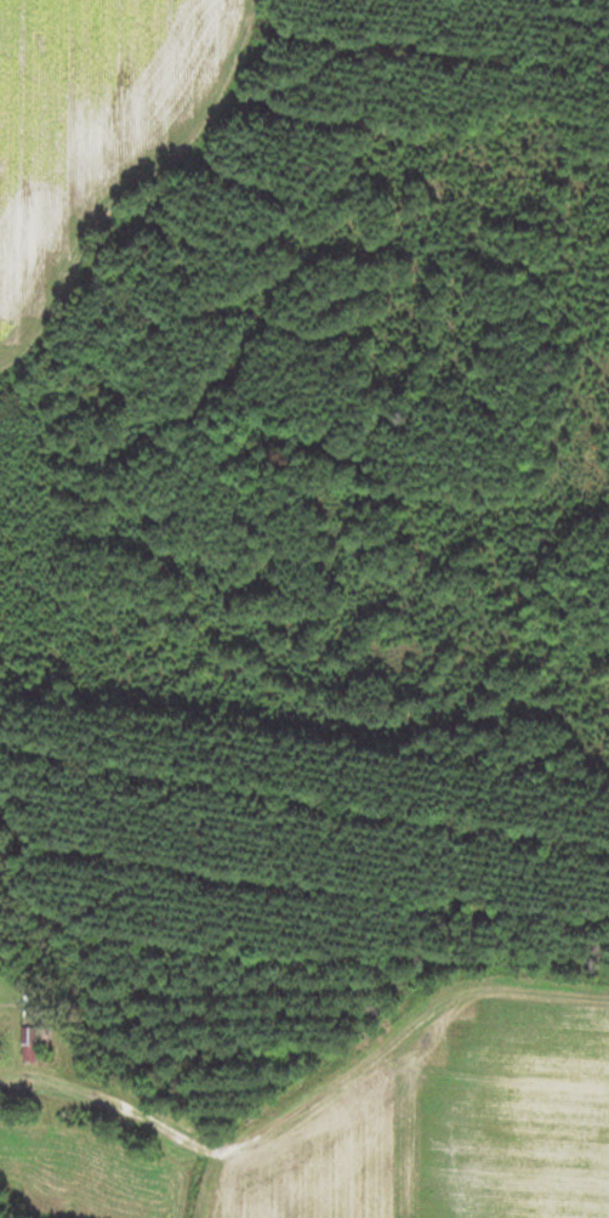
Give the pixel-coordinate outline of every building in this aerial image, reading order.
[(24,1063),(39,1063),(39,1027),(24,1027),(24,1063)]
